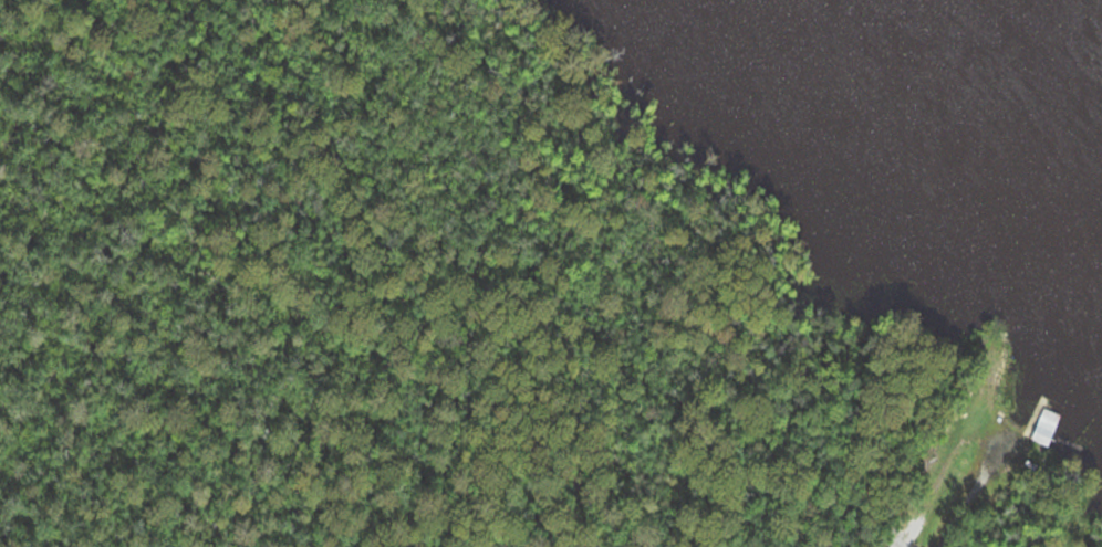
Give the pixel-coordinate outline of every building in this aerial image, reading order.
[(1032,439),(1048,448),(1065,418),(1048,409),(1032,439)]
